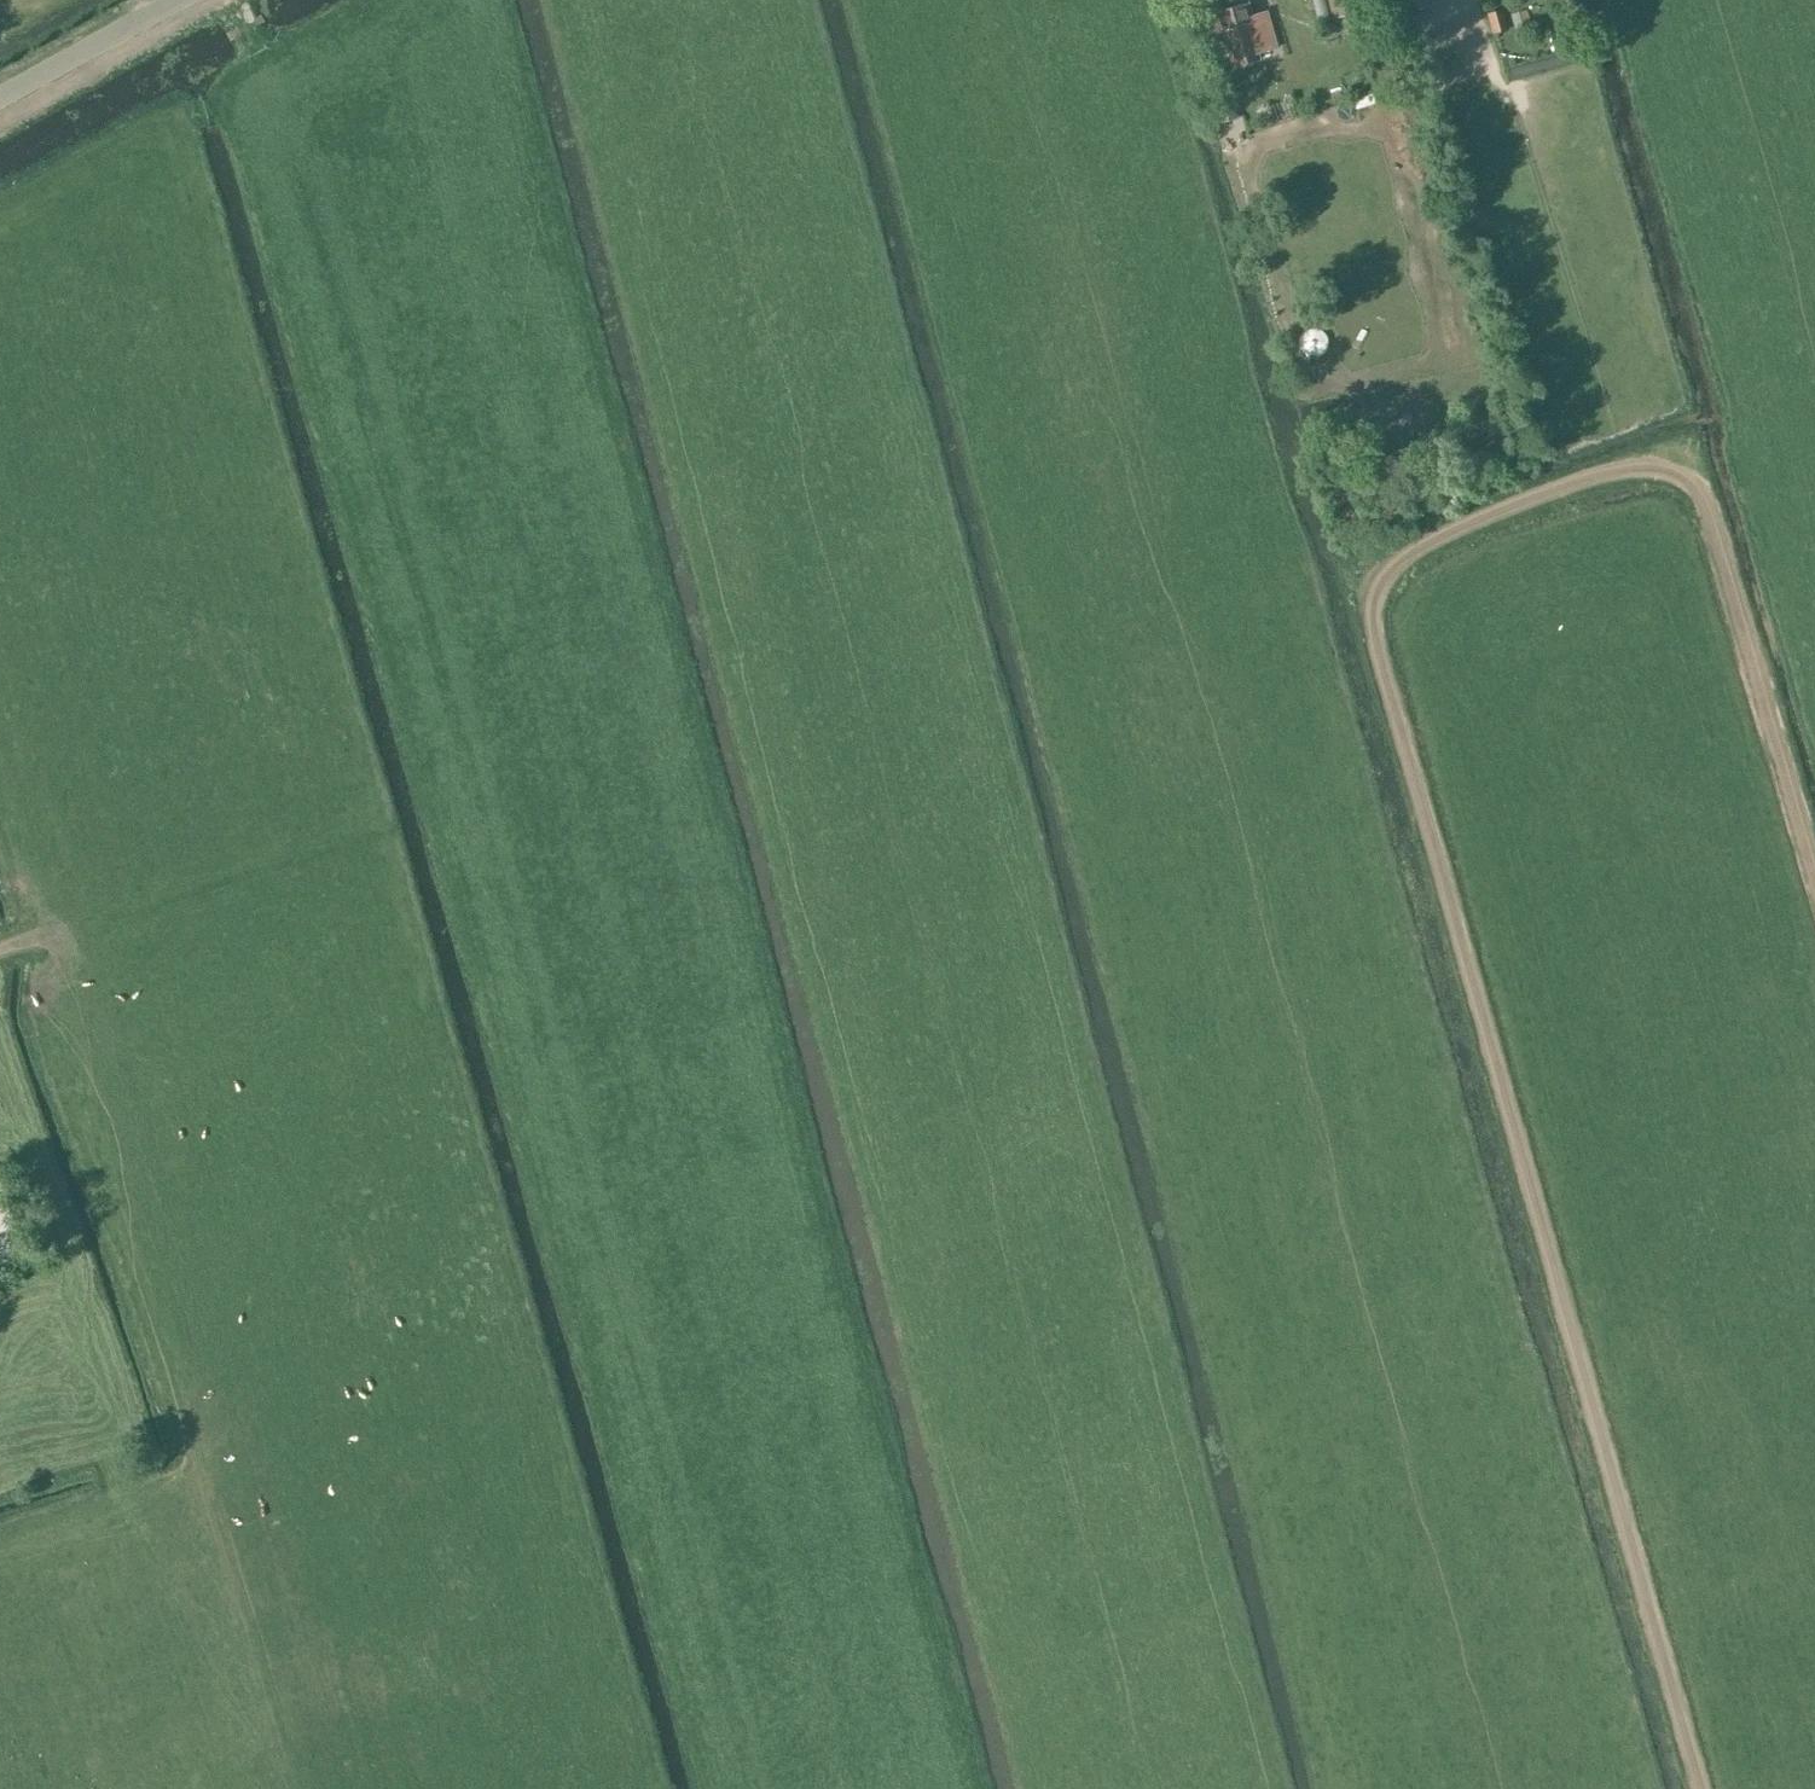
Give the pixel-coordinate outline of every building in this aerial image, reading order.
[(1334,18),(1358,12),(1355,0),(1329,0),(1334,18)] [(1257,54),(1276,48),(1265,11),(1251,15),(1247,3),(1210,14),(1218,39),(1224,38),(1233,67),(1258,59),(1257,54)] [(1490,26),(1504,23),(1501,10),(1487,14),(1490,26)] [(21,1228),(19,1220),(13,1213),(6,1207),(0,1204),(0,1266),(5,1264),(13,1259),(18,1251),(21,1243),(22,1236),(21,1228)]
